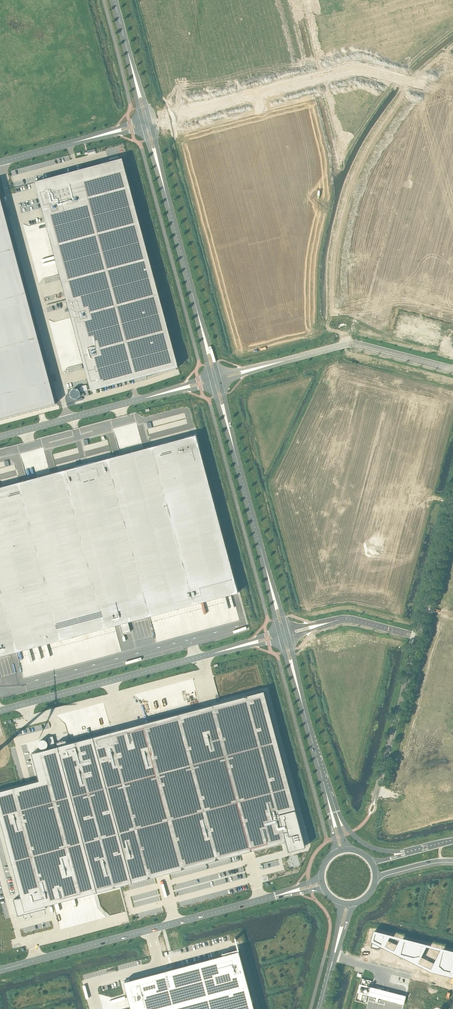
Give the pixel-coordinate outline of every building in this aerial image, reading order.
[(53,0),(47,6),(51,11),(57,5),(53,0)] [(57,5),(51,11),(55,15),(61,9),(57,5)] [(18,9),(9,11),(12,21),(14,22),(20,16),(18,9)] [(61,9),(55,15),(59,19),(61,25),(69,23),(67,15),(61,9)] [(20,16),(14,22),(18,27),(24,21),(20,16)] [(24,21),(18,27),(22,31),(28,25),(24,21)] [(28,25),(22,31),(26,35),(32,29),(28,25)] [(32,29),(26,35),(30,39),(36,33),(32,29)] [(71,29),(62,31),(64,37),(72,35),(71,29)] [(36,33),(30,39),(34,44),(41,38),(36,33)] [(41,38),(34,44),(38,48),(45,42),(41,38)] [(74,40),(65,43),(67,48),(75,46),(74,40)] [(45,42),(38,48),(43,53),(49,47),(45,42)] [(75,46),(67,48),(68,54),(77,52),(75,46)] [(29,50),(20,53),(22,59),(30,56),(29,50)] [(55,52),(48,58),(53,63),(59,57),(55,52)] [(30,56),(22,59),(24,64),(32,62),(30,56)] [(59,57),(53,63),(57,67),(63,61),(59,57)] [(63,61),(57,67),(61,71),(67,65),(63,61)] [(67,65),(61,71),(65,76),(71,70),(67,65)] [(71,70),(65,76),(69,80),(76,74),(71,70)] [(35,74),(27,76),(28,82),(37,79),(35,74)] [(76,74),(69,80),(73,84),(80,78),(76,74)] [(80,78),(73,84),(78,89),(79,95),(88,92),(85,84),(80,78)] [(40,91),(31,93),(34,102),(36,104),(42,98),(40,91)] [(42,98),(36,104),(40,108),(46,102),(42,98)] [(46,102),(40,108),(44,113),(50,107),(46,102)] [(50,107),(44,113),(48,117),(54,111),(50,107)] [(92,110),(84,112),(85,118),(94,116),(92,110)] [(54,111),(48,117),(52,121),(58,115),(54,111)] [(58,115),(52,121),(56,126),(62,120),(58,115)] [(36,181),(35,181),(35,182),(35,181),(54,254),(63,286),(66,300),(154,277),(122,159),(122,158),(121,158),(122,159),(116,161),(116,160),(115,160),(114,160),(113,161),(113,162),(105,164),(97,166),(96,166),(76,172),(36,182),(36,181)] [(27,296),(0,197),(0,304),(27,296)] [(154,277),(66,300),(71,317),(91,391),(92,391),(92,390),(91,389),(95,388),(98,387),(105,385),(108,384),(169,368),(177,366),(177,367),(178,367),(154,277)] [(0,304),(0,418),(56,403),(27,296),(0,304)] [(76,399),(78,398),(79,397),(80,395),(80,394),(80,392),(79,390),(78,389),(76,389),(75,388),(73,389),(72,390),(71,391),(70,393),(70,394),(70,396),(71,397),(73,398),(74,399),(76,399)] [(120,624),(123,634),(131,631),(128,622),(238,592),(196,434),(131,452),(0,487),(0,656),(120,624)] [(0,791),(0,818),(9,850),(21,897),(14,899),(18,915),(23,914),(30,912),(37,910),(46,908),(46,905),(52,904),(98,891),(242,853),(286,841),(288,849),(288,851),(297,849),(305,847),(305,845),(295,809),(294,803),(286,773),(285,771),(271,717),(264,692),(264,691),(254,693),(208,706),(118,730),(97,735),(76,741),(67,743),(66,740),(63,741),(60,742),(57,742),(58,746),(56,746),(53,736),(47,737),(50,748),(32,753),(34,762),(39,780),(15,786),(0,791)] [(45,748),(46,748),(47,746),(48,745),(48,743),(47,742),(46,741),(45,740),(44,739),(42,739),(41,740),(39,741),(39,742),(38,744),(39,745),(39,747),(40,748),(42,749),(43,749),(45,748)] [(380,947),(381,947),(381,946),(430,971),(452,977),(452,950),(373,930),(370,941),(372,942),(370,948),(377,949),(380,948),(380,947)] [(123,981),(126,991),(131,1008),(254,1008),(239,950),(123,981)] [(371,986),(359,983),(357,992),(368,995),(369,995),(373,996),(378,998),(383,999),(388,1000),(395,1002),(400,1003),(404,1004),(406,995),(403,995),(397,993),(391,991),(385,990),(380,989),(375,987),(371,986)]
